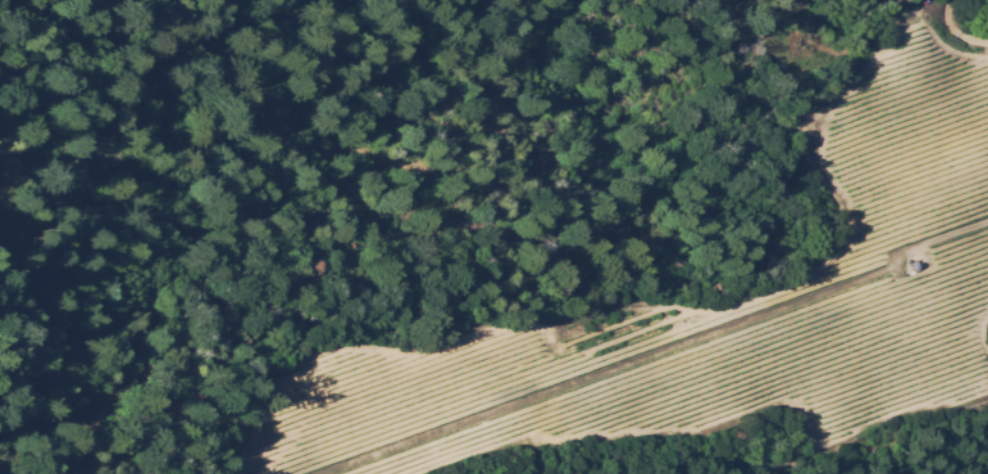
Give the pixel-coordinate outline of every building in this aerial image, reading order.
[(914,273),(909,265),(916,261),(921,269),(914,273)]
